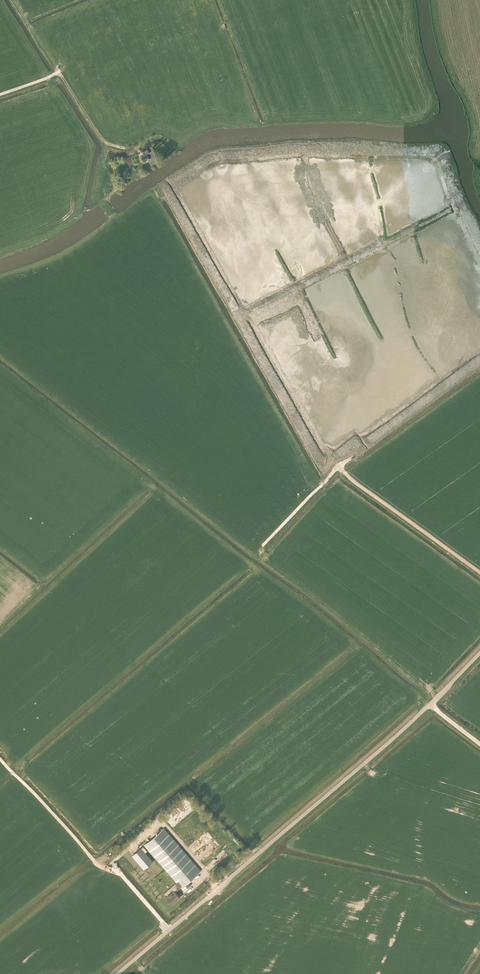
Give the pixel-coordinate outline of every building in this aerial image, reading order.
[(149,153),(147,150),(142,153),(144,156),(141,157),(144,162),(150,158),(152,163),(154,163),(156,162),(157,160),(152,151),(149,153)] [(184,891),(191,885),(188,882),(201,870),(163,828),(144,845),(176,882),(171,887),(174,891),(166,897),(172,904),(176,901),(175,900),(179,896),(175,892),(180,887),(184,891)] [(224,851),(227,855),(234,849),(231,845),(224,851)] [(144,869),(151,863),(153,861),(141,848),(132,856),(144,869)]
